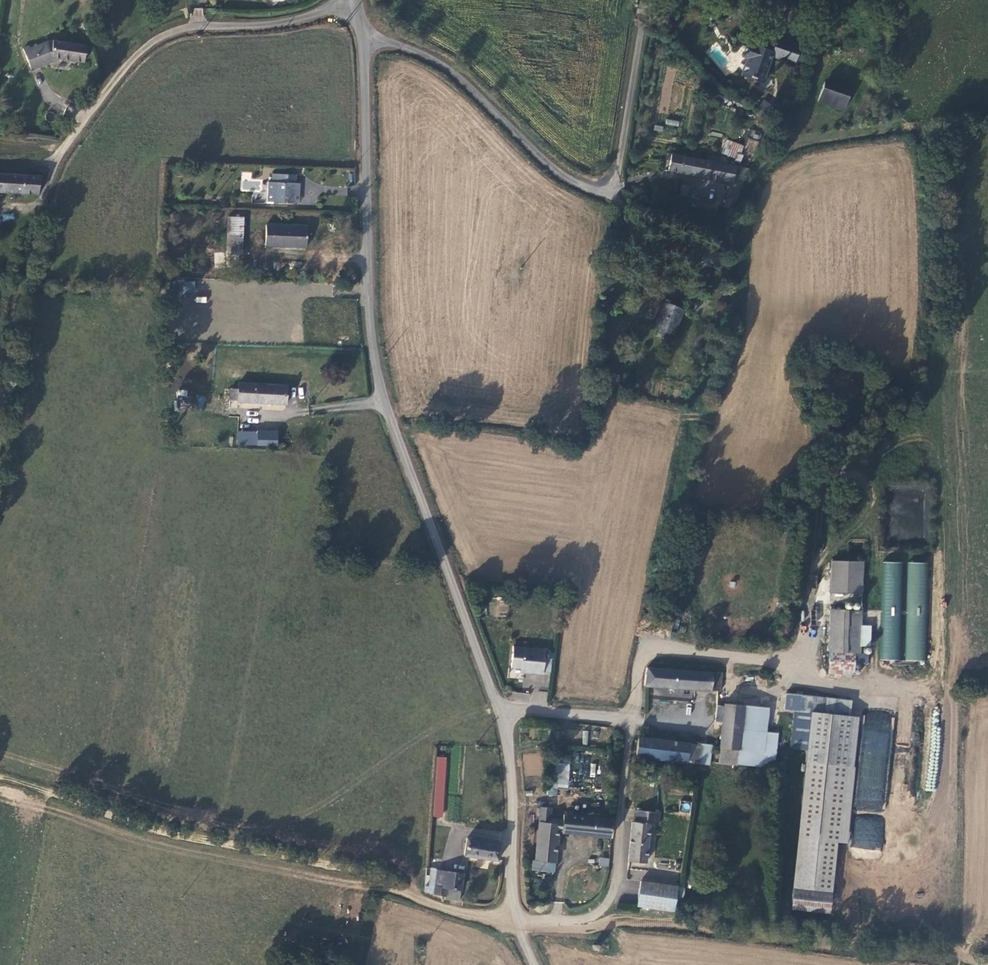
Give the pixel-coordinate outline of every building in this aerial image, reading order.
[(86,61),(88,44),(54,41),(53,42),(52,58),(70,60),(86,61)] [(31,50),(25,52),(33,73),(54,63),(52,58),(53,42),(32,52),(31,50)] [(797,73),(801,53),(777,47),(773,63),(749,56),(746,68),(749,69),(745,86),(766,91),(772,66),(797,73)] [(667,66),(664,79),(673,81),(676,69),(667,66)] [(826,81),(817,101),(843,112),(852,93),(826,81)] [(676,156),(672,173),(684,176),(688,158),(676,156)] [(684,176),(711,183),(715,165),(688,158),(684,176)] [(723,167),(715,165),(711,183),(720,184),(723,167)] [(742,172),(729,169),(726,186),(739,189),(742,172)] [(295,170),(280,170),(280,180),(295,180),(295,170)] [(39,194),(40,175),(0,172),(0,191),(39,194)] [(251,172),(241,172),(240,190),(259,191),(260,182),(251,182),(251,172)] [(274,199),(294,200),(295,180),(280,180),(275,180),(274,199)] [(739,208),(733,205),(730,212),(736,215),(739,208)] [(265,222),(265,243),(305,245),(305,224),(265,222)] [(229,232),(228,250),(243,252),(244,234),(229,232)] [(707,251),(706,262),(726,263),(726,253),(707,251)] [(223,253),(214,253),(215,263),(224,263),(223,253)] [(181,282),(180,291),(194,291),(195,282),(181,282)] [(653,349),(668,353),(675,320),(653,315),(647,341),(654,342),(653,349)] [(232,401),(291,405),(292,387),(282,387),(273,386),(233,384),(232,401)] [(272,447),(273,437),(249,435),(249,445),(272,447)] [(856,658),(860,567),(829,565),(827,607),(822,607),(821,618),(827,619),(825,657),(849,658),(856,658)] [(876,666),(896,666),(899,568),(880,567),(876,666)] [(901,667),(921,667),(924,569),(905,568),(901,667)] [(497,598),(496,616),(507,617),(508,599),(497,598)] [(524,683),(542,685),(545,660),(514,657),(511,678),(524,680),(524,683)] [(824,679),(848,680),(848,678),(849,658),(825,657),(824,679)] [(849,658),(848,678),(863,678),(864,659),(856,658),(849,658)] [(646,670),(643,689),(717,697),(719,677),(646,670)] [(533,705),(546,705),(547,691),(533,691),(533,705)] [(720,709),(720,711),(712,711),(711,726),(718,727),(717,754),(735,755),(738,710),(720,709)] [(738,710),(735,755),(756,757),(759,712),(738,710)] [(840,773),(844,722),(807,719),(802,769),(840,773)] [(633,763),(704,774),(706,753),(635,743),(633,763)] [(717,754),(716,769),(755,773),(756,757),(735,755),(717,754)] [(432,817),(443,818),(447,757),(436,756),(432,817)] [(554,789),(556,789),(556,788),(569,788),(570,765),(554,764),(554,789)] [(531,865),(551,867),(555,836),(556,828),(547,828),(548,813),(536,811),(533,850),(531,865)] [(657,829),(659,816),(651,815),(636,813),(634,825),(650,828),(657,829)] [(562,816),(561,826),(560,836),(608,842),(610,822),(562,816)] [(881,850),(883,820),(854,817),(852,848),(881,850)] [(634,825),(632,825),(627,865),(644,867),(650,828),(634,825)] [(463,843),(461,861),(495,866),(498,844),(490,844),(490,848),(483,847),(463,843)] [(598,866),(609,867),(610,858),(599,857),(598,866)] [(434,874),(433,890),(423,889),(423,895),(428,899),(435,902),(443,904),(444,892),(458,894),(460,877),(434,874)] [(672,916),(674,892),(627,885),(625,910),(672,916)] [(444,892),(443,904),(443,907),(457,908),(458,894),(444,892)]
